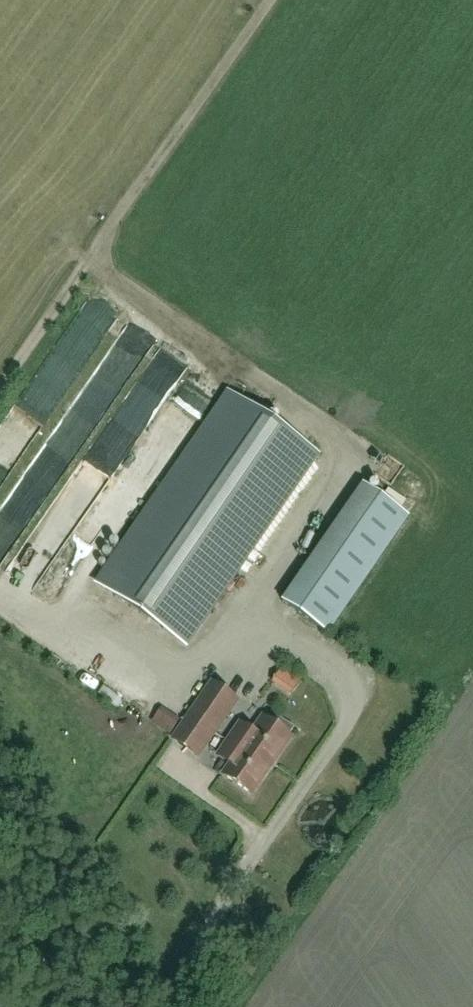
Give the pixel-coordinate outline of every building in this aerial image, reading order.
[(151,313),(89,408),(112,423),(174,328),(151,313)] [(57,347),(26,412),(50,423),(74,373),(65,369),(72,354),(57,347)] [(185,645),(316,455),(229,395),(98,585),(185,645)] [(8,434),(1,445),(33,468),(40,457),(8,434)] [(90,475),(51,529),(67,540),(105,485),(90,475)] [(282,602),(329,634),(409,518),(362,486),(282,602)] [(286,667),(276,683),(292,692),(302,676),(286,667)] [(199,757),(210,741),(226,717),(237,702),(211,684),(200,700),(184,724),(173,740),(199,757)] [(252,794),(291,738),(289,736),(294,729),(278,718),(266,734),(256,728),(252,734),(240,725),(218,756),(231,765),(224,775),(252,794)]
